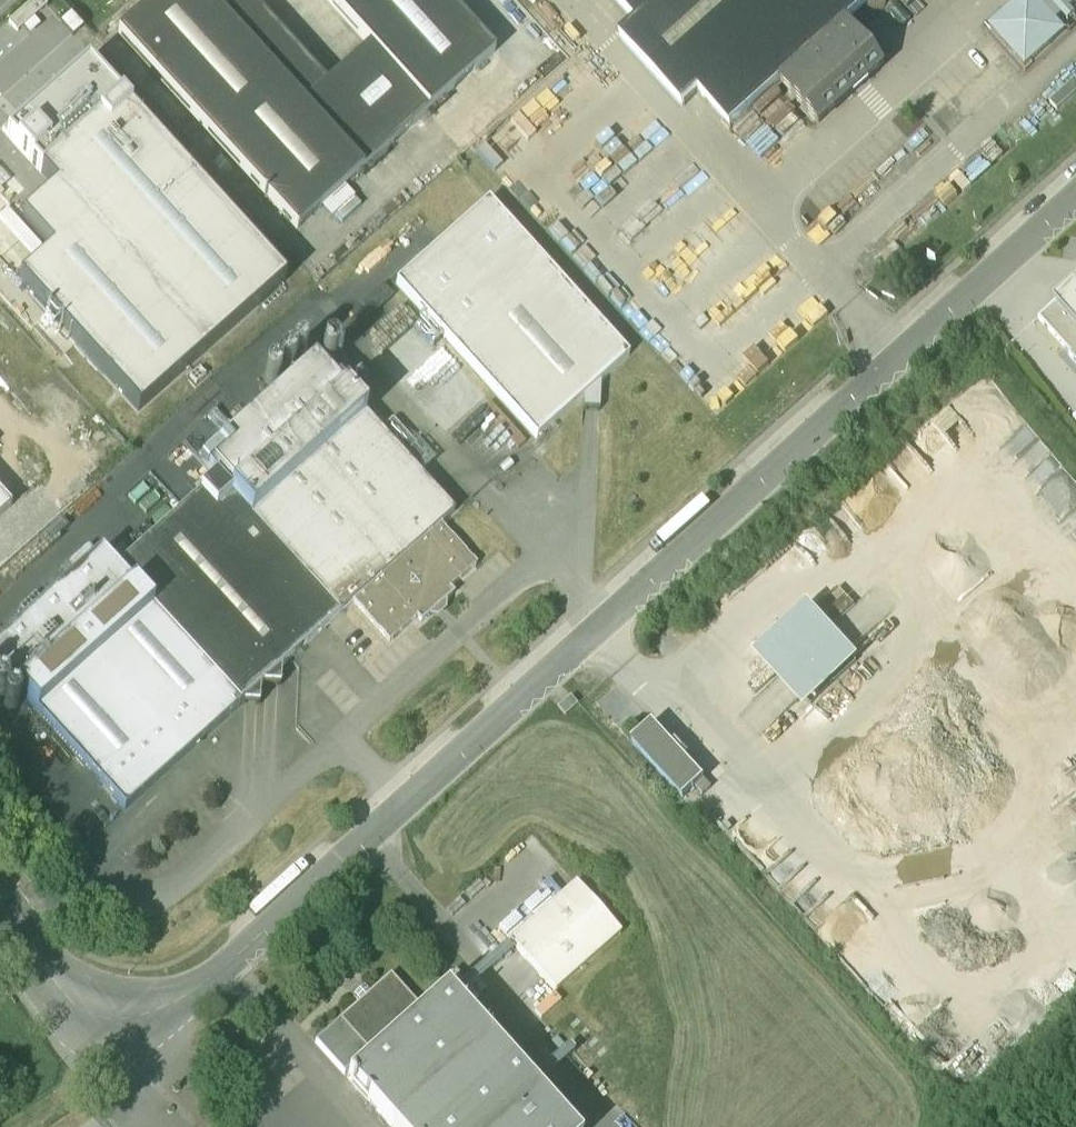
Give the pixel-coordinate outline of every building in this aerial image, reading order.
[(42,0),(34,0),(8,22),(17,32),(47,7),(42,0)] [(207,0),(156,0),(118,34),(297,232),(363,172),(303,106),(207,0)] [(249,0),(207,0),(303,106),(327,85),(249,0)] [(363,172),(495,54),(446,0),(328,0),(370,47),(303,106),(363,172)] [(637,25),(621,39),(683,108),(700,93),(731,127),(731,126),(847,22),(871,0),(615,0),(637,25)] [(1038,1),(1037,0),(1019,0),(1013,5),(990,26),(1025,65),(1048,44),(1048,45),(1065,30),(1056,20),(1075,2),(1075,3),(1075,0),(1039,0),(1038,1)] [(847,22),(781,81),(819,123),(885,64),(847,22)] [(50,255),(19,282),(139,416),(287,283),(91,66),(6,142),(53,194),(21,222),(50,255)] [(1050,102),(1057,110),(1075,93),(1075,79),(1050,102)] [(489,202),(396,285),(537,440),(585,397),(584,408),(600,409),(601,382),(629,357),(489,202)] [(1038,318),(1075,360),(1075,284),(1038,318)] [(337,361),(337,358),(337,355),(335,353),(332,351),(329,351),(326,351),(324,353),(322,355),(322,358),(322,361),(324,364),(327,365),(330,366),(333,365),(335,364),(337,361)] [(305,361),(306,358),(305,356),(304,354),(301,352),(299,352),(296,352),(294,354),(293,356),(292,359),(293,361),(294,363),(296,365),(299,365),(302,365),(304,363),(305,361)] [(327,374),(315,360),(200,464),(216,481),(339,618),(353,606),(441,526),(454,514),(415,471),(360,410),(327,374)] [(294,372),(294,369),(294,366),(292,364),(289,362),(286,362),(283,362),(281,364),(279,367),(279,370),(279,373),(281,375),(284,377),(287,377),(289,377),(292,375),(294,372)] [(371,401),(338,364),(327,374),(360,410),(371,401)] [(279,386),(279,383),(279,380),(277,377),(274,376),(271,375),(268,376),(266,378),(264,380),(264,383),(264,386),(266,389),(269,390),(272,391),(275,390),(277,388),(279,386)] [(393,422),(380,433),(415,471),(427,460),(393,422)] [(216,481),(116,571),(240,707),(242,705),(259,706),(260,689),(263,686),(280,687),(281,670),(339,618),(216,481)] [(0,496),(0,519),(11,509),(0,496)] [(441,526),(353,606),(389,646),(416,621),(421,627),(455,596),(450,591),(477,566),(441,526)] [(89,547),(65,568),(74,579),(98,557),(89,547)] [(0,646),(0,675),(125,813),(240,708),(240,707),(116,571),(101,554),(98,557),(74,579),(0,646)] [(755,660),(805,712),(858,661),(807,609),(755,660)] [(572,699),(559,710),(567,719),(579,707),(572,699)] [(18,711),(19,708),(18,705),(17,702),(14,701),(11,700),(8,701),(6,702),(4,705),(4,708),(4,711),(6,713),(9,715),(11,716),(14,715),(17,713),(18,711)] [(31,724),(31,721),(31,718),(29,715),(26,714),(23,713),(20,714),(18,715),(16,718),(16,721),(16,724),(18,727),(20,728),(24,729),(26,728),(29,726),(31,724)] [(705,783),(654,726),(632,746),(684,802),(696,791),(705,783)] [(705,783),(696,791),(703,799),(712,791),(705,783)] [(576,883),(510,943),(555,992),(621,933),(576,883)] [(390,977),(370,996),(364,989),(354,999),(360,1005),(339,1024),(368,1056),(371,1059),(423,1013),(390,977)] [(347,1081),(389,1126),(397,1126),(492,1041),(447,991),(371,1059),(347,1081)] [(368,1056),(339,1024),(315,1045),(344,1077),(368,1056)] [(397,1126),(495,1126),(536,1090),(492,1041),(397,1126)] [(495,1126),(570,1126),(536,1090),(495,1126)]
